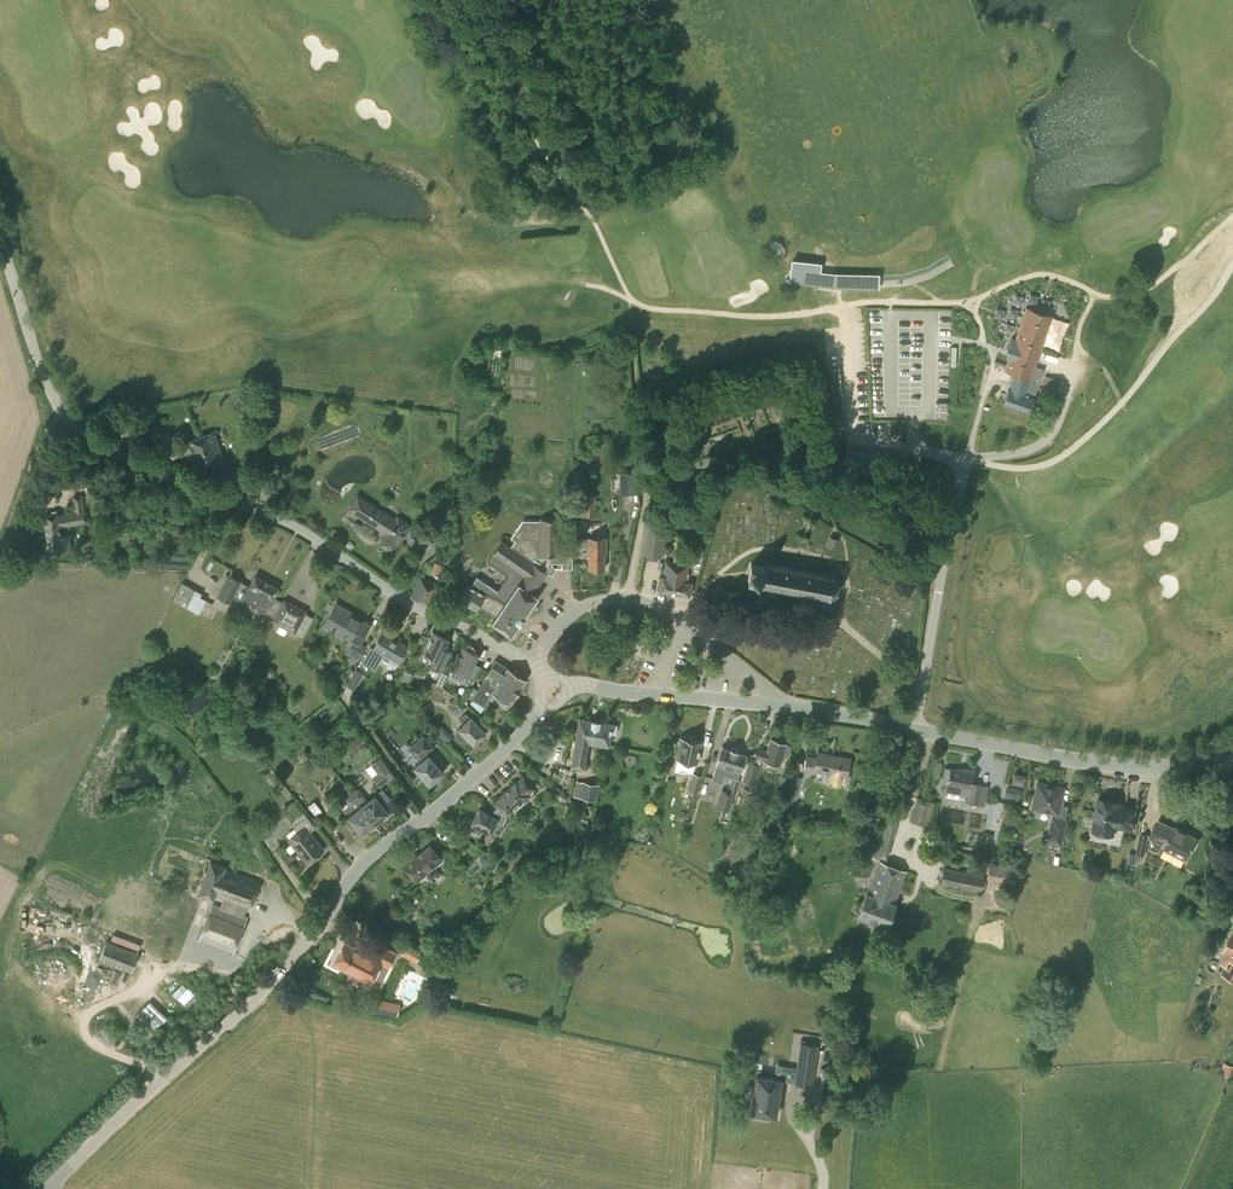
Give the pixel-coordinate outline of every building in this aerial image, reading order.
[(832,288),(833,274),(804,271),(803,285),(832,288)] [(833,274),(832,288),(878,289),(878,275),(833,274)] [(1025,394),(1052,315),(1025,306),(1014,338),(1012,337),(1005,357),(1008,358),(1004,369),(1014,373),(1009,388),(1007,388),(1002,403),(1027,412),(1033,396),(1025,394)] [(999,383),(1005,385),(1008,373),(1002,371),(999,383)] [(1060,380),(1051,376),(1048,384),(1057,388),(1060,380)] [(121,417),(114,414),(110,423),(117,426),(121,417)] [(163,450),(175,446),(170,431),(158,435),(163,450)] [(200,436),(209,464),(224,459),(214,431),(200,436)] [(195,469),(209,464),(200,436),(185,440),(195,469)] [(242,484),(247,483),(250,479),(249,471),(245,468),(241,467),(234,472),(234,481),(242,484)] [(620,493),(636,493),(636,472),(620,472),(620,493)] [(119,503),(119,494),(107,493),(107,502),(119,503)] [(595,515),(595,495),(586,494),(585,515),(595,515)] [(82,495),(73,496),(75,512),(58,515),(58,513),(45,515),(49,551),(62,549),(62,548),(71,547),(70,534),(60,535),(59,526),(87,521),(85,510),(83,511),(82,495)] [(395,519),(357,495),(349,507),(387,532),(380,544),(393,552),(410,524),(397,516),(395,519)] [(668,513),(667,523),(677,524),(678,513),(668,512),(668,513)] [(508,575),(498,590),(477,576),(470,586),(468,585),(460,598),(477,608),(479,604),(496,614),(492,620),(503,628),(504,630),(507,632),(509,632),(511,634),(515,628),(525,615),(536,599),(537,596),(533,593),(547,571),(553,562),(561,562),(561,567),(573,568),(573,549),(562,549),(562,554),(558,554),(559,518),(541,517),(541,520),(523,519),(511,536),(515,540),(511,546),(502,540),(487,561),(508,575)] [(660,557),(665,526),(649,523),(644,554),(647,555),(660,557)] [(606,555),(607,537),(589,536),(588,537),(578,537),(578,553),(589,554),(588,568),(604,569),(605,555),(606,555)] [(829,537),(826,546),(835,549),(838,539),(829,537)] [(702,554),(705,542),(694,539),(691,552),(702,554)] [(921,565),(924,554),(907,550),(904,561),(921,565)] [(832,576),(767,564),(768,560),(766,560),(765,565),(751,563),(749,571),(748,578),(762,581),(761,585),(762,586),(763,583),(800,590),(798,604),(834,610),(837,592),(838,592),(838,590),(836,590),(837,584),(840,582),(839,581),(838,582),(833,577),(834,573),(832,573),(832,576)] [(674,593),(679,563),(666,561),(663,576),(662,576),(660,591),(674,593)] [(442,564),(435,562),(430,571),(438,574),(442,564)] [(679,563),(674,593),(690,595),(691,582),(686,582),(689,565),(679,563)] [(249,586),(242,582),(242,581),(228,573),(216,595),(217,596),(212,604),(218,608),(216,611),(222,615),(229,603),(230,603),(233,597),(244,603),(264,614),(265,612),(274,616),(272,621),(295,633),(307,611),(284,598),(282,601),(274,596),(278,588),(255,575),(249,586)] [(455,585),(458,577),(451,574),(447,581),(455,585)] [(433,606),(442,585),(419,576),(410,596),(433,606)] [(173,600),(198,613),(206,599),(200,596),(202,593),(182,582),(173,600)] [(358,659),(365,646),(359,643),(369,626),(350,615),(352,613),(336,604),(324,624),(354,641),(348,653),(358,659)] [(442,671),(451,650),(445,647),(449,638),(434,631),(423,653),(435,659),(431,666),(442,671)] [(382,632),(367,658),(378,665),(381,659),(395,667),(398,662),(399,663),(408,647),(382,632)] [(471,687),(481,666),(474,663),(478,654),(463,647),(453,669),(450,676),(461,681),(461,682),(471,687)] [(481,712),(484,706),(485,706),(489,698),(507,709),(524,681),(523,678),(495,660),(477,689),(472,685),(471,687),(466,695),(471,698),(473,699),(470,703),(481,712)] [(354,688),(364,673),(355,668),(346,684),(354,688)] [(411,682),(414,675),(405,671),(401,678),(411,682)] [(461,713),(468,705),(457,695),(450,702),(452,704),(448,708),(455,715),(459,711),(461,713)] [(480,740),(481,736),(485,732),(465,712),(458,719),(463,724),(458,728),(459,729),(456,731),(456,736),(460,741),(465,740),(468,738),(473,744),(474,742),(478,742),(480,740)] [(575,740),(571,765),(583,767),(587,742),(608,745),(610,733),(616,734),(617,724),(578,717),(575,740)] [(441,725),(435,732),(438,735),(445,729),(441,725)] [(432,784),(438,779),(437,777),(442,772),(428,755),(429,755),(427,753),(434,747),(423,735),(407,748),(419,762),(414,767),(428,784),(430,782),(432,784)] [(691,740),(692,738),(685,736),(684,738),(681,738),(677,757),(678,758),(676,764),(677,767),(679,769),(686,771),(689,770),(691,767),(692,761),(696,761),(700,742),(691,740)] [(779,765),(785,744),(771,739),(768,750),(758,747),(755,757),(756,757),(754,763),(748,761),(742,780),(755,784),(761,765),(760,764),(762,759),(765,760),(764,761),(779,765)] [(741,771),(747,753),(721,745),(715,763),(716,763),(711,779),(722,783),(725,775),(732,777),(737,779),(737,778),(740,771),(741,771)] [(850,758),(817,751),(815,758),(806,756),(803,771),(813,773),(814,770),(829,773),(827,783),(843,786),(845,776),(846,777),(850,758)] [(390,781),(396,777),(380,756),(370,763),(377,772),(372,777),(379,786),(389,779),(390,781)] [(964,768),(963,770),(944,767),(941,782),(948,783),(946,790),(965,794),(963,801),(977,804),(981,784),(972,782),(974,770),(964,768)] [(698,791),(703,774),(693,771),(688,788),(698,791)] [(492,829),(498,833),(508,816),(507,814),(534,787),(529,782),(532,780),(540,788),(543,786),(529,772),(524,776),(523,775),(495,802),(499,806),(490,814),(488,813),(479,808),(472,822),(473,823),(470,829),(480,835),(483,829),(490,832),(492,829)] [(795,800),(801,776),(790,773),(784,797),(795,800)] [(1022,783),(1024,776),(1014,774),(1013,781),(1022,783)] [(730,808),(740,779),(737,778),(737,779),(732,777),(727,790),(721,788),(716,804),(730,808)] [(597,800),(599,784),(576,781),(574,796),(597,800)] [(1059,843),(1064,819),(1056,817),(1062,788),(1037,783),(1032,807),(1054,812),(1048,840),(1059,843)] [(1019,798),(1021,789),(1007,786),(1005,795),(1019,798)] [(360,806),(373,823),(379,818),(382,818),(385,816),(385,813),(386,812),(381,805),(390,798),(382,788),(372,796),(367,800),(358,788),(351,794),(360,806)] [(367,827),(373,823),(360,806),(351,794),(345,798),(350,804),(343,809),(348,815),(347,816),(360,833),(361,832),(364,832),(367,830),(367,827)] [(1119,802),(1098,798),(1098,800),(1096,800),(1095,808),(1096,808),(1092,831),(1113,835),(1114,826),(1131,829),(1135,808),(1119,805),(1119,802)] [(925,824),(931,804),(917,800),(911,820),(925,824)] [(779,806),(779,813),(793,815),(794,807),(779,806)] [(304,812),(290,822),(298,832),(289,839),(307,862),(323,850),(309,832),(316,827),(304,812)] [(330,831),(335,827),(325,813),(320,816),(330,831)] [(886,857),(897,819),(884,815),(873,856),(879,858),(880,855),(886,857)] [(1173,828),(1158,820),(1149,837),(1165,845),(1163,848),(1185,859),(1196,837),(1174,826),(1173,828)] [(1144,856),(1149,835),(1140,833),(1134,864),(1137,865),(1140,855),(1144,856)] [(460,854),(468,843),(456,835),(449,846),(460,854)] [(442,859),(430,845),(414,858),(413,857),(404,864),(417,880),(442,859)] [(480,855),(479,860),(484,866),(489,867),(493,864),(493,859),(488,853),(483,853),(480,855)] [(250,909),(260,882),(225,868),(226,866),(210,860),(198,893),(214,898),(215,895),(225,899),(222,907),(212,903),(199,939),(234,953),(247,916),(243,915),(246,907),(250,909)] [(894,902),(906,871),(880,861),(868,892),(866,892),(858,914),(887,925),(895,903),(894,902)] [(993,895),(997,878),(944,866),(940,883),(993,895)] [(1000,878),(1001,872),(989,868),(987,874),(1000,878)] [(1232,932),(1225,950),(1232,954),(1224,974),(1232,978),(1232,933),(1232,932)] [(107,940),(99,959),(131,971),(139,953),(107,940)] [(374,957),(345,942),(333,964),(370,983),(381,963),(388,967),(396,952),(381,945),(374,957)] [(416,959),(419,953),(406,947),(403,953),(416,959)] [(116,982),(120,971),(113,968),(108,979),(116,982)] [(397,1017),(400,1003),(377,998),(368,996),(365,1010),(397,1017)] [(150,1000),(134,1016),(152,1033),(167,1017),(150,1000)] [(796,1067),(794,1083),(812,1086),(818,1044),(800,1042),(796,1067)] [(1229,1077),(1232,1067),(1232,1066),(1224,1062),(1220,1073),(1229,1077)] [(776,1117),(782,1079),(782,1077),(755,1073),(750,1113),(751,1114),(751,1115),(765,1117),(766,1116),(776,1117)] [(852,1108),(842,1107),(842,1129),(851,1129),(852,1108)]
